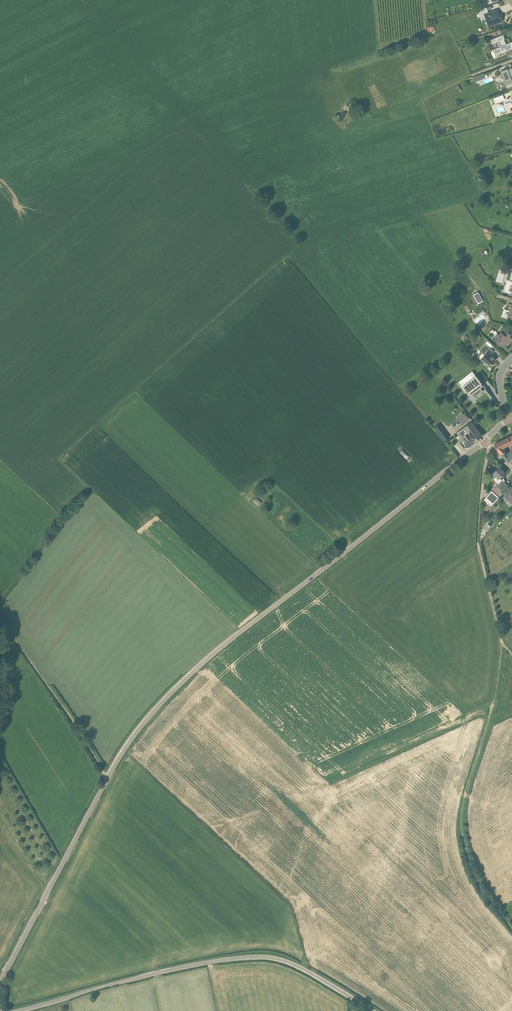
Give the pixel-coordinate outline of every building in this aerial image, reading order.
[(500,17),(497,10),(484,14),(488,25),(497,22),(497,23),(503,21),(502,16),(500,17)] [(504,40),(505,39),(503,34),(490,40),(492,45),(497,43),(498,47),(493,50),(496,57),(501,55),(500,54),(511,49),(511,44),(507,46),(504,40)] [(501,72),(502,72),(504,78),(506,78),(507,81),(504,82),(507,88),(511,86),(511,68),(511,69),(511,68),(510,69),(508,70),(508,69),(501,72)] [(473,295),(478,304),(483,301),(478,292),(473,295)] [(509,341),(511,338),(509,336),(511,334),(505,330),(502,333),(501,332),(499,334),(498,334),(497,334),(496,335),(495,336),(495,337),(496,338),(494,340),(502,346),(505,343),(508,346),(509,344),(508,343),(510,341),(509,341)] [(492,364),(495,360),(493,358),(494,358),(491,355),(494,352),(485,344),(480,351),(484,355),(480,359),(484,363),(488,366),(491,363),(492,364)] [(481,383),(476,375),(462,386),(468,393),(469,392),(471,394),(474,398),(483,391),(480,387),(481,387),(479,385),(481,383)] [(460,417),(465,423),(469,419),(464,413),(463,414),(462,413),(457,418),(458,419),(460,417)] [(475,442),(482,436),(471,421),(457,433),(468,447),(475,442)] [(447,441),(451,437),(444,427),(439,430),(447,441)] [(511,443),(508,437),(494,444),(497,450),(511,443)] [(509,461),(511,458),(511,449),(507,454),(505,452),(501,454),(508,462),(509,461)] [(499,478),(505,472),(499,467),(490,476),(493,479),(496,476),(499,478)] [(490,507),(493,504),(509,486),(502,480),(483,500),(490,507)] [(504,496),(511,503),(511,487),(504,496)] [(259,506),(262,502),(257,497),(253,500),(259,506)]
